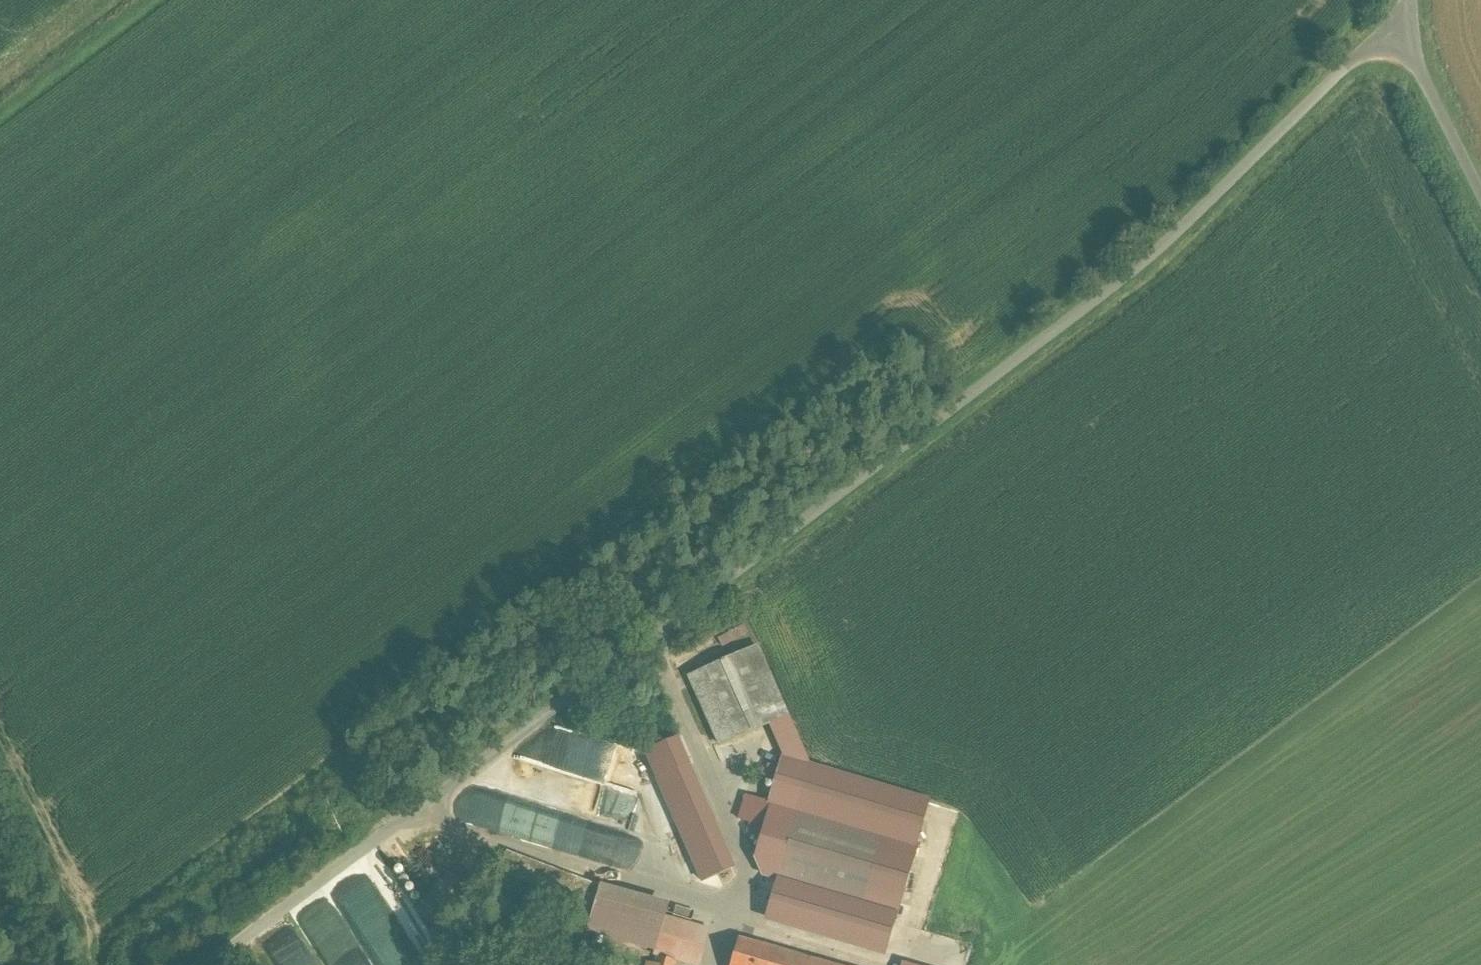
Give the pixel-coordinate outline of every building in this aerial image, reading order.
[(758,646),(690,676),(722,748),(790,718),(758,646)] [(662,758),(634,770),(667,847),(695,834),(662,758)] [(934,799),(788,758),(755,873),(866,905),(866,904),(901,914),(934,799)] [(666,912),(508,852),(501,870),(535,882),(531,892),(626,928),(631,916),(660,927),(666,912)] [(669,919),(659,955),(694,964),(696,964),(706,929),(669,919)] [(742,939),(735,964),(832,964),(742,939)]
